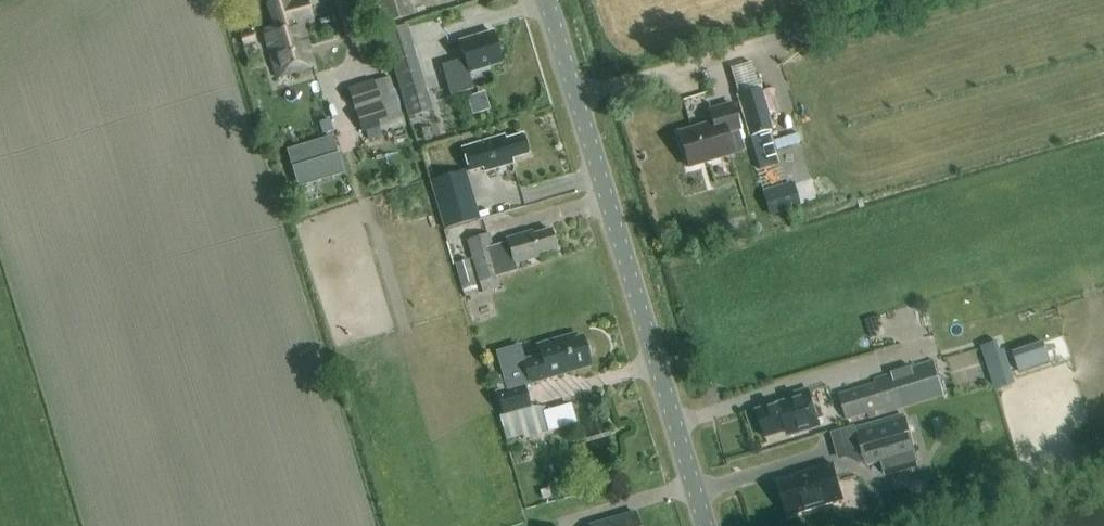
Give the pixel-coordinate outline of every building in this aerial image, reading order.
[(312,18),(306,0),(290,5),(289,0),(281,0),(267,4),(274,28),(263,31),(267,46),(266,46),(276,76),(313,65),(300,22),(312,18)] [(379,24),(415,14),(411,0),(372,0),(379,24)] [(252,30),(239,34),(243,46),(256,42),(252,30)] [(473,88),(468,72),(501,62),(492,31),(459,41),(464,59),(442,65),(446,79),(451,95),(473,88)] [(415,49),(390,56),(403,100),(428,92),(415,49)] [(347,88),(362,132),(387,124),(373,80),(347,88)] [(759,88),(738,95),(750,136),(760,169),(779,164),(769,130),(771,130),(759,88)] [(713,122),(678,133),(688,166),(732,153),(726,133),(738,129),(731,104),(709,110),(713,122)] [(475,143),(461,148),(468,172),(483,167),(484,171),(511,163),(510,159),(527,153),(521,134),(503,140),(502,135),(475,143)] [(287,149),(298,187),(344,173),(333,136),(287,149)] [(430,180),(444,229),(478,219),(464,171),(430,180)] [(482,293),(500,287),(497,276),(517,270),(515,263),(538,256),(537,254),(555,249),(549,229),(532,234),(531,231),(505,239),(506,243),(493,247),(489,233),(466,240),(482,293)] [(477,289),(468,260),(455,264),(463,293),(477,289)] [(518,345),(495,351),(506,389),(524,384),(589,366),(581,336),(574,338),(573,334),(537,344),(540,355),(523,360),(518,345)] [(875,382),(839,393),(847,420),(867,413),(868,417),(944,394),(933,360),(913,366),(916,375),(894,382),(891,372),(874,377),(875,382)] [(506,389),(495,393),(502,415),(530,407),(524,384),(506,389)] [(821,406),(814,408),(808,389),(785,396),(785,402),(757,410),(765,437),(786,431),(787,435),(797,433),(819,426),(817,419),(824,417),(821,406)] [(856,430),(866,464),(915,450),(906,416),(856,430)] [(788,515),(844,499),(834,462),(795,473),(796,478),(779,483),(788,515)] [(547,484),(551,497),(566,493),(562,479),(547,484)] [(634,512),(589,525),(638,525),(634,512)]
